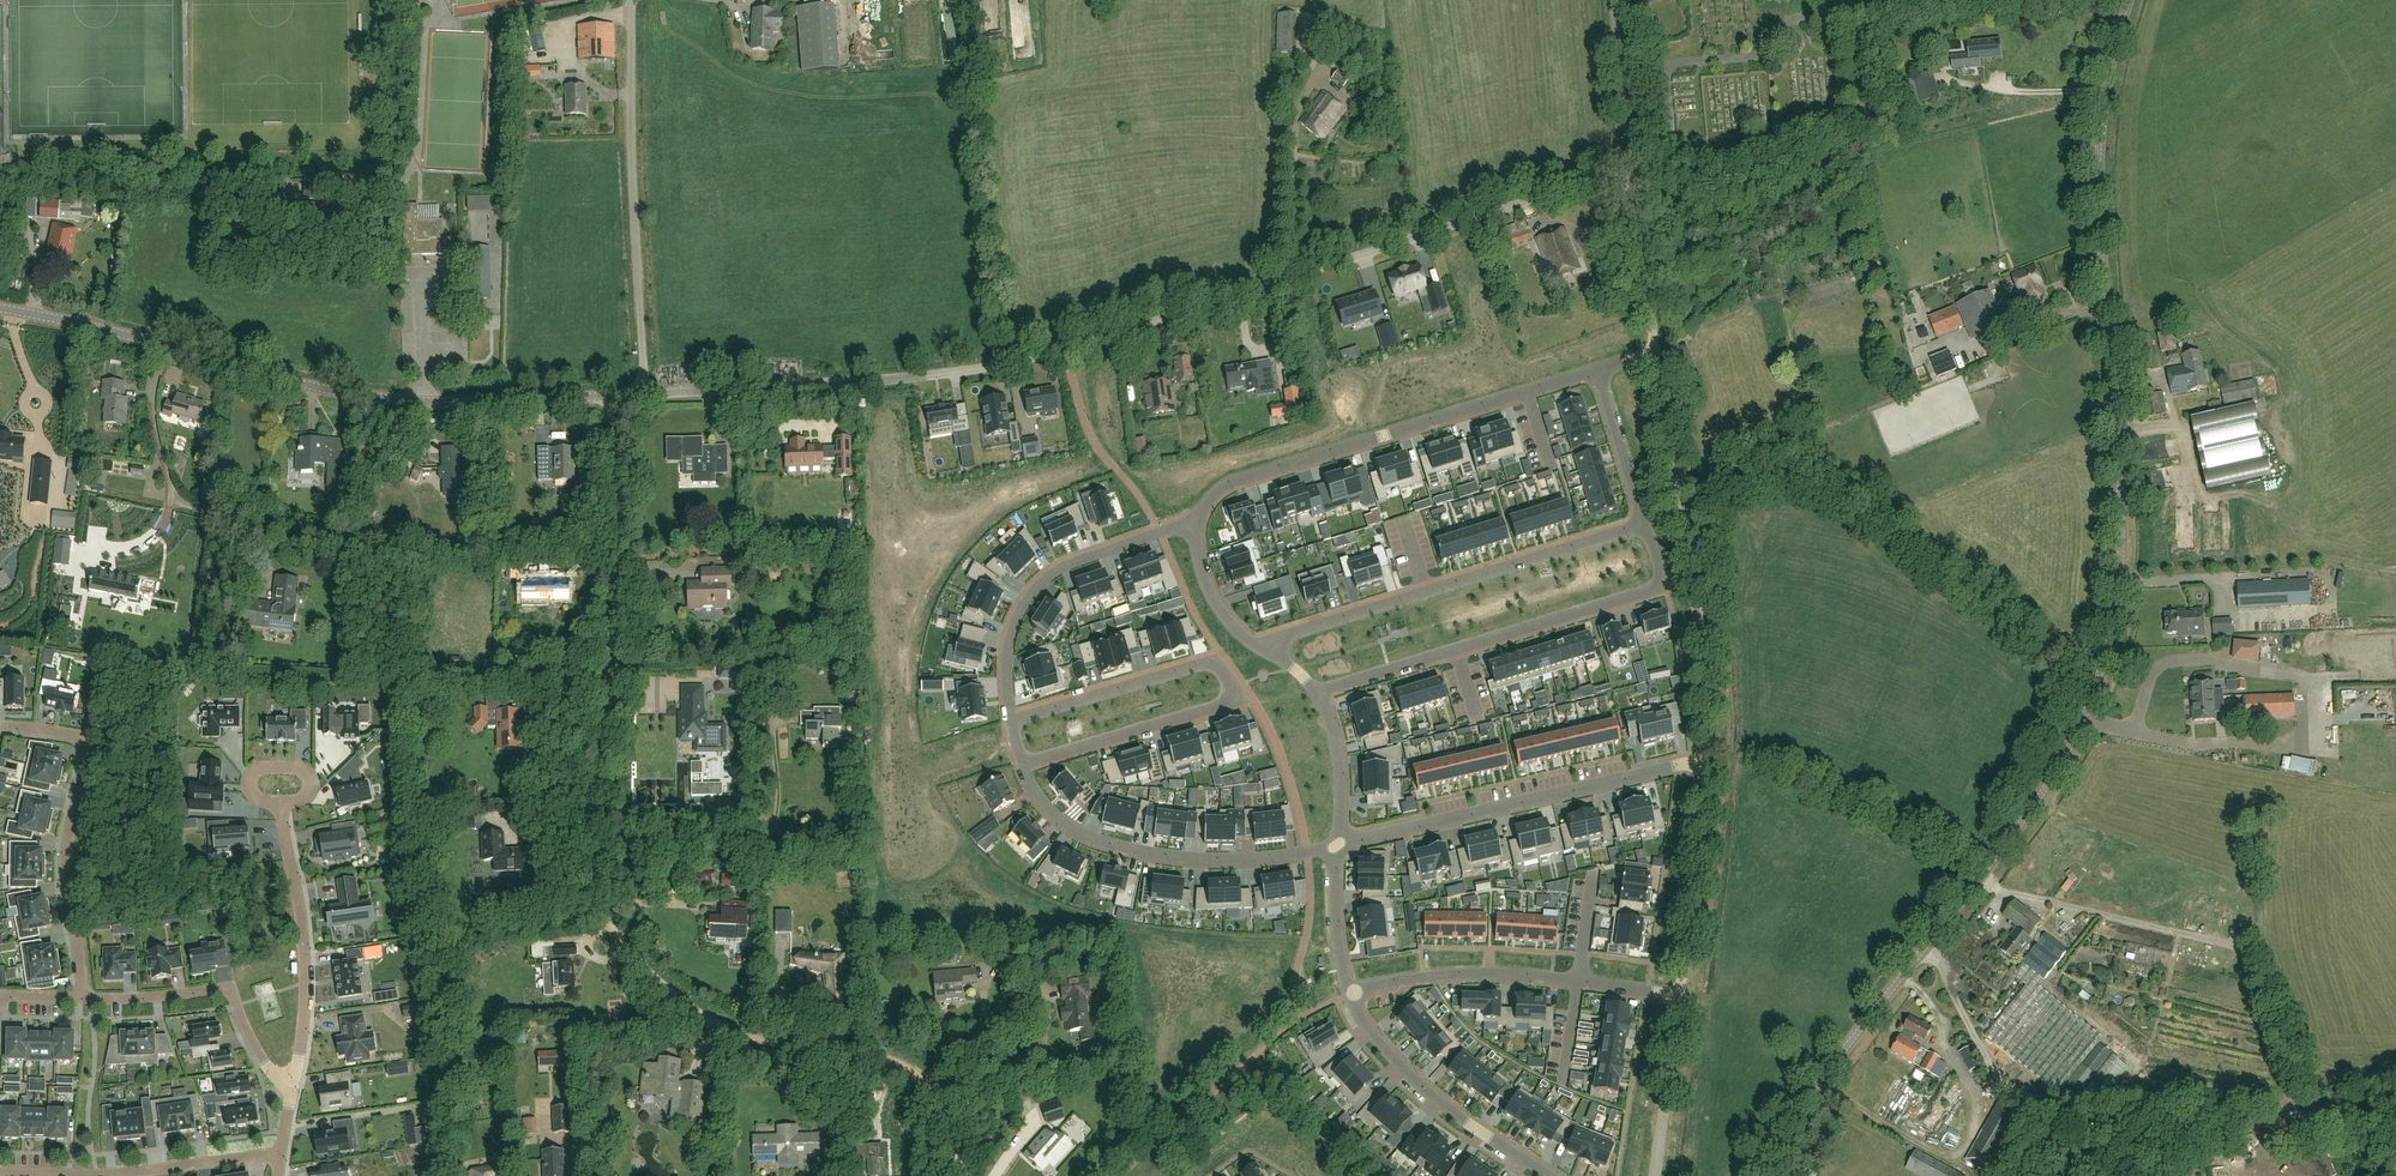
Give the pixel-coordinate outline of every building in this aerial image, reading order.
[(755,10),(754,19),(753,18),(752,35),(753,35),(753,50),(772,51),(773,32),(783,32),(784,13),(774,13),(774,11),(755,10)] [(578,26),(579,60),(615,59),(614,25),(578,26)] [(520,35),(516,36),(521,56),(533,52),(546,49),(541,30),(532,32),(520,35)] [(1953,68),(1981,66),(1980,60),(2002,58),(2000,58),(1999,50),(2001,50),(2001,47),(1999,48),(1999,40),(2001,40),(1968,43),(1969,51),(1970,55),(1952,57),(1953,68)] [(1916,78),(1922,102),(1938,97),(1932,74),(1916,78)] [(586,87),(566,88),(567,116),(587,116),(586,87)] [(490,197),(468,197),(468,211),(490,211),(490,197)] [(228,200),(216,200),(215,222),(226,222),(228,200)] [(67,205),(42,203),(41,217),(81,221),(81,218),(92,219),(93,205),(67,203),(67,205)] [(443,221),(419,222),(419,205),(407,205),(405,208),(406,218),(403,218),(404,240),(402,240),(402,252),(404,254),(406,254),(422,253),(422,256),(444,255),(444,253),(454,253),(456,251),(455,238),(444,239),(443,221)] [(384,213),(366,212),(365,227),(383,229),(384,213)] [(1515,222),(1516,224),(1504,228),(1511,246),(1533,239),(1526,218),(1515,222)] [(77,231),(54,226),(47,256),(70,261),(77,231)] [(1565,228),(1537,238),(1552,281),(1581,270),(1565,228)] [(472,300),(491,299),(490,248),(471,248),(472,300)] [(1417,290),(1420,299),(1427,297),(1428,296),(1426,289),(1419,267),(1408,270),(1408,269),(1399,272),(1399,273),(1389,276),(1395,297),(1417,290)] [(2041,287),(2043,286),(2035,267),(2012,276),(2020,295),(2024,294),(2029,306),(2046,299),(2041,287)] [(1439,285),(1426,289),(1428,296),(1427,297),(1432,313),(1447,308),(1439,285)] [(1374,292),(1337,304),(1344,326),(1381,315),(1374,292)] [(1989,293),(1958,305),(1973,340),(2003,328),(1989,293)] [(1961,323),(1955,308),(1931,318),(1937,333),(1961,323)] [(1398,345),(1391,325),(1378,329),(1384,349),(1398,345)] [(1249,327),(1242,327),(1243,343),(1250,342),(1249,327)] [(2206,389),(2199,351),(2182,355),(2184,367),(2168,370),(2173,396),(2188,393),(2188,392),(2206,389)] [(2169,361),(2180,359),(2178,352),(2168,355),(2169,361)] [(1173,358),(1178,385),(1192,382),(1187,356),(1173,358)] [(1255,364),(1226,369),(1228,386),(1246,384),(1247,392),(1258,390),(1259,394),(1274,391),(1274,393),(1275,393),(1271,372),(1256,374),(1255,364)] [(1149,415),(1174,412),(1170,379),(1145,382),(1149,415)] [(2254,381),(2221,388),(2225,406),(2258,399),(2254,381)] [(125,383),(104,382),(102,399),(106,399),(104,424),(126,425),(128,400),(124,399),(125,383)] [(1053,388),(1025,393),(1029,416),(1043,413),(1043,411),(1057,409),(1053,388)] [(1287,405),(1283,406),(1271,408),(1273,417),(1284,416),(1301,412),(1297,389),(1285,391),(1287,405)] [(2143,418),(2167,413),(2162,393),(2139,398),(2143,418)] [(167,403),(164,414),(172,417),(173,414),(200,422),(199,425),(208,427),(212,415),(203,412),(205,404),(195,402),(195,400),(178,395),(175,405),(167,403)] [(1004,397),(982,401),(986,426),(991,425),(992,435),(1009,432),(1011,443),(1020,442),(1017,423),(1009,425),(1004,397)] [(1587,413),(1582,398),(1570,402),(1575,417),(1587,413)] [(2208,403),(2209,410),(2221,408),(2220,401),(2208,403)] [(1558,405),(1563,421),(1575,417),(1570,402),(1558,405)] [(2254,404),(2192,418),(2209,491),(2271,477),(2254,404)] [(970,432),(967,416),(958,418),(956,405),(945,407),(945,406),(944,406),(944,407),(939,408),(939,407),(938,407),(938,408),(926,410),(930,431),(953,427),(954,434),(956,434),(959,448),(972,446),(970,432)] [(1579,431),(1591,428),(1587,413),(1575,417),(1579,431)] [(1568,435),(1579,431),(1575,417),(1563,421),(1568,435)] [(1496,426),(1491,427),(1501,459),(1514,455),(1515,457),(1524,455),(1519,437),(1511,439),(1509,435),(1505,420),(1496,423),(1496,426)] [(1478,448),(1471,451),(1477,470),(1486,467),(1485,464),(1501,459),(1491,427),(1484,429),(1483,427),(1474,430),(1476,438),(1479,446),(1478,448)] [(1584,446),(1596,443),(1591,428),(1579,431),(1584,446)] [(1193,433),(1195,448),(1206,446),(1204,431),(1193,433)] [(1579,431),(1568,435),(1572,450),(1584,446),(1579,431)] [(12,462),(13,459),(23,460),(25,440),(12,439),(12,435),(0,434),(0,460),(12,462)] [(1443,442),(1440,443),(1449,470),(1460,467),(1463,477),(1475,473),(1466,445),(1458,447),(1457,443),(1455,438),(1453,439),(1452,437),(1442,440),(1443,442)] [(703,438),(667,438),(667,439),(670,439),(670,459),(693,458),(694,484),(716,483),(716,468),(728,468),(727,450),(703,451),(703,438)] [(1037,438),(1022,441),(1025,458),(1040,456),(1037,438)] [(1146,447),(1145,439),(1134,440),(1136,449),(1146,447)] [(297,451),(297,470),(315,470),(315,465),(329,466),(329,487),(341,488),(341,440),(300,440),(300,451),(297,451)] [(792,448),(786,449),(787,468),(823,466),(822,447),(805,448),(804,440),(791,441),(792,448)] [(850,440),(836,441),(837,476),(851,476),(850,440)] [(1438,474),(1449,470),(1440,443),(1438,444),(1437,441),(1427,444),(1428,447),(1425,448),(1428,456),(1420,459),(1429,488),(1441,484),(1438,474)] [(550,481),(549,479),(554,479),(554,482),(574,481),(574,448),(553,449),(553,450),(549,450),(549,447),(538,448),(539,481),(550,481)] [(440,469),(440,479),(444,479),(445,496),(458,495),(458,486),(465,486),(464,475),(459,475),(458,448),(443,449),(443,469),(440,469)] [(1598,449),(1574,457),(1579,472),(1603,464),(1598,449)] [(2276,468),(2296,461),(2292,449),(2272,455),(2276,468)] [(1395,457),(1390,458),(1400,490),(1423,483),(1418,467),(1410,470),(1405,454),(1403,454),(1403,452),(1394,455),(1395,457)] [(1379,476),(1371,478),(1378,502),(1387,499),(1385,491),(1398,487),(1399,490),(1400,490),(1390,458),(1385,460),(1385,458),(1376,460),(1377,463),(1375,463),(1379,476)] [(975,460),(962,462),(963,469),(976,467),(975,460)] [(52,463),(35,461),(31,504),(48,506),(52,463)] [(72,461),(71,469),(80,471),(81,462),(72,461)] [(1603,464),(1579,472),(1584,486),(1607,479),(1603,464)] [(416,466),(410,480),(417,483),(424,470),(416,466)] [(1339,474),(1349,505),(1361,502),(1362,505),(1364,507),(1367,508),(1374,505),(1366,477),(1360,479),(1357,477),(1355,469),(1354,466),(1344,469),(1345,472),(1339,474)] [(133,467),(132,476),(143,478),(144,469),(133,467)] [(1533,476),(1531,469),(1524,471),(1526,478),(1533,476)] [(71,472),(67,496),(76,498),(79,473),(71,472)] [(99,477),(96,477),(95,485),(104,487),(106,472),(100,472),(99,477)] [(1349,505),(1339,474),(1334,475),(1334,473),(1324,476),(1327,487),(1326,489),(1317,492),(1324,514),(1336,511),(1336,509),(1349,505)] [(1607,479),(1584,486),(1588,501),(1612,493),(1607,479)] [(1469,496),(1479,493),(1476,484),(1467,487),(1469,496)] [(1296,485),(1287,487),(1297,517),(1311,513),(1312,518),(1324,514),(1317,492),(1316,487),(1315,487),(1316,489),(1305,492),(1305,490),(1303,485),(1297,487),(1296,485)] [(1274,499),(1266,502),(1275,531),(1287,527),(1285,521),(1297,517),(1287,487),(1279,490),(1279,492),(1273,494),(1274,497),(1274,499)] [(1095,497),(1093,492),(1081,496),(1090,522),(1091,521),(1092,524),(1098,522),(1099,527),(1118,520),(1117,520),(1116,520),(1107,494),(1108,494),(1108,493),(1095,497)] [(1588,501),(1593,516),(1616,508),(1612,493),(1588,501)] [(1434,498),(1436,506),(1444,503),(1441,496),(1434,498)] [(1416,512),(1432,507),(1430,500),(1414,505),(1416,512)] [(1572,522),(1565,501),(1554,504),(1560,526),(1572,522)] [(1238,505),(1225,509),(1228,519),(1231,518),(1233,525),(1235,525),(1241,542),(1248,540),(1272,532),(1265,509),(1255,512),(1252,503),(1239,507),(1238,505)] [(1560,526),(1554,504),(1543,508),(1549,529),(1560,526)] [(1045,529),(1044,529),(1053,548),(1053,547),(1062,543),(1063,543),(1063,542),(1067,540),(1067,541),(1068,541),(1068,540),(1077,536),(1078,537),(1078,536),(1077,534),(1075,529),(1084,525),(1077,505),(1065,510),(1066,512),(1057,516),(1060,523),(1046,530),(1045,529)] [(1549,529),(1543,508),(1532,511),(1538,532),(1549,529)] [(1538,532),(1532,511),(1521,515),(1527,536),(1538,532)] [(54,515),(53,528),(74,530),(76,518),(54,515)] [(1521,515),(1509,518),(1516,539),(1527,536),(1521,515)] [(1502,520),(1491,524),(1497,545),(1509,542),(1502,520)] [(1491,524),(1480,527),(1486,549),(1497,545),(1491,524)] [(1480,527),(1469,531),(1475,552),(1486,549),(1480,527)] [(1025,530),(1005,548),(1025,568),(1036,558),(1036,559),(1037,558),(1030,551),(1035,546),(1025,530)] [(1475,552),(1469,531),(1458,534),(1464,555),(1475,552)] [(1343,536),(1346,546),(1356,543),(1353,533),(1343,536)] [(1458,534),(1447,538),(1453,559),(1464,555),(1458,534)] [(59,535),(55,565),(68,566),(72,536),(59,535)] [(1047,547),(1043,537),(1035,540),(1041,550),(1047,547)] [(1453,559),(1447,538),(1435,541),(1442,562),(1453,559)] [(1225,561),(1223,562),(1225,570),(1228,569),(1228,572),(1256,562),(1253,550),(1256,549),(1253,541),(1238,546),(1241,553),(1224,559),(1225,561)] [(424,562),(426,544),(415,543),(414,561),(424,562)] [(1373,553),(1361,556),(1370,585),(1372,584),(1373,586),(1381,584),(1380,581),(1383,581),(1378,564),(1387,561),(1383,546),(1372,550),(1373,553)] [(1005,548),(986,567),(1002,578),(1007,573),(1014,580),(1015,579),(1014,579),(1025,568),(1005,548)] [(1140,559),(1149,587),(1163,582),(1166,591),(1178,587),(1166,560),(1158,563),(1156,560),(1155,554),(1140,559)] [(1348,557),(1340,560),(1344,574),(1351,572),(1357,589),(1359,588),(1360,590),(1368,588),(1367,585),(1370,585),(1361,556),(1349,560),(1348,557)] [(1140,589),(1149,587),(1140,559),(1134,561),(1133,559),(1124,562),(1127,571),(1128,574),(1120,577),(1130,604),(1139,601),(1137,596),(1142,594),(1140,589)] [(975,562),(967,578),(978,583),(972,596),(997,607),(1003,593),(995,589),(994,587),(998,579),(985,569),(975,562)] [(1229,574),(1227,575),(1230,583),(1232,582),(1233,585),(1249,579),(1252,587),(1266,582),(1263,574),(1260,575),(1256,562),(1228,572),(1229,574)] [(507,580),(523,580),(522,563),(506,563),(506,564),(502,564),(502,579),(507,579),(507,580)] [(1332,590),(1338,588),(1331,567),(1310,573),(1312,580),(1300,584),(1305,602),(1314,599),(1315,602),(1319,600),(1319,599),(1323,598),(1323,596),(1331,594),(1330,591),(1332,590)] [(688,583),(689,610),(701,609),(705,605),(712,605),(716,609),(727,609),(726,590),(732,590),(731,569),(702,570),(702,582),(688,583)] [(4,571),(0,574),(0,588),(2,590),(12,583),(4,571)] [(1105,571),(1090,576),(1099,602),(1112,598),(1113,600),(1122,597),(1117,581),(1109,584),(1105,571)] [(93,572),(89,590),(138,599),(139,590),(153,593),(156,581),(142,578),(141,581),(93,572)] [(1080,595),(1072,598),(1077,614),(1086,610),(1085,607),(1099,602),(1090,576),(1075,581),(1078,591),(1080,595)] [(1254,611),(1257,610),(1260,619),(1287,610),(1281,591),(1293,587),(1290,577),(1269,583),(1272,593),(1250,600),(1254,611)] [(277,578),(273,605),(239,601),(236,625),(292,632),(295,608),(292,608),(296,581),(277,578)] [(523,607),(549,607),(549,601),(569,601),(569,580),(522,581),(523,607)] [(2309,581),(2238,584),(2239,609),(2310,605),(2309,581)] [(1047,600),(1032,624),(1038,628),(1037,630),(1046,636),(1059,615),(1065,619),(1070,611),(1066,597),(1062,594),(1054,605),(1047,600)] [(2360,604),(2359,595),(2349,596),(2350,605),(2360,604)] [(972,596),(962,617),(977,624),(980,618),(982,617),(990,621),(997,607),(972,596)] [(1184,606),(1182,598),(1172,601),(1174,610),(1184,606)] [(2337,608),(2349,606),(2348,599),(2336,601),(2337,608)] [(1642,628),(1634,631),(1639,646),(1653,641),(1650,635),(1669,629),(1670,629),(1670,628),(1669,624),(1671,623),(1668,613),(1666,614),(1665,611),(1664,611),(1664,612),(1657,614),(1657,613),(1647,616),(1647,617),(1640,619),(1640,618),(1639,619),(1642,628)] [(2191,611),(2191,614),(2186,614),(2186,611),(2179,612),(2179,614),(2166,614),(2167,634),(2179,634),(2179,631),(2187,630),(2188,636),(2205,635),(2204,611),(2191,611)] [(1189,619),(1164,627),(1172,654),(1188,649),(1186,644),(1185,640),(1196,637),(1194,628),(1192,629),(1189,619)] [(2232,620),(2223,620),(2223,634),(2232,634),(2232,620)] [(1612,624),(1598,628),(1602,641),(1605,641),(1610,658),(1628,653),(1627,650),(1637,647),(1632,630),(1622,633),(1619,624),(1612,626),(1612,624)] [(956,648),(954,657),(967,660),(965,667),(977,670),(979,664),(982,664),(984,655),(986,647),(983,646),(978,645),(981,630),(964,626),(960,640),(958,640),(956,648)] [(1164,627),(1138,634),(1143,649),(1152,646),(1153,651),(1155,659),(1172,654),(1164,627)] [(1119,639),(1108,643),(1116,670),(1131,666),(1129,657),(1127,651),(1137,648),(1132,630),(1117,634),(1119,639)] [(1597,660),(1589,633),(1577,637),(1585,664),(1597,660)] [(1577,637),(1566,640),(1574,667),(1575,667),(1573,661),(1583,658),(1585,664),(1577,637)] [(1574,667),(1566,640),(1555,644),(1563,670),(1574,667)] [(1093,643),(1079,647),(1085,665),(1097,661),(1099,667),(1101,675),(1104,674),(1105,676),(1114,673),(1114,671),(1116,670),(1108,643),(1094,647),(1093,643)] [(2251,643),(2249,660),(2258,661),(2259,644),(2251,643)] [(1563,670),(1555,644),(1544,647),(1552,674),(1563,670)] [(1026,666),(1024,666),(1027,676),(1029,676),(1030,678),(1059,669),(1059,668),(1057,669),(1053,656),(1055,655),(1052,645),(1033,651),(1035,660),(1025,663),(1026,666)] [(1552,674),(1544,647),(1533,650),(1541,677),(1552,674)] [(510,658),(514,653),(510,649),(505,655),(510,658)] [(1533,650),(1522,654),(1530,680),(1541,677),(1533,650)] [(1530,680),(1522,654),(1511,657),(1519,684),(1530,680)] [(1081,655),(1074,657),(1076,664),(1083,662),(1081,655)] [(846,657),(847,667),(864,667),(863,656),(846,657)] [(1519,684),(1511,657),(1500,660),(1508,687),(1519,684)] [(1500,660),(1488,664),(1493,681),(1488,683),(1491,692),(1508,687),(1500,660)] [(1083,662),(1074,665),(1078,681),(1088,678),(1083,662)] [(743,668),(718,668),(718,680),(729,680),(731,683),(731,692),(744,692),(743,668)] [(1030,681),(1028,681),(1031,691),(1033,691),(1034,693),(1044,690),(1045,695),(1065,689),(1059,669),(1030,678),(1030,681)] [(1640,684),(1649,682),(1647,676),(1638,678),(1640,684)] [(1447,700),(1440,679),(1429,682),(1435,703),(1447,700)] [(24,709),(25,681),(0,680),(0,701),(7,701),(7,708),(24,709)] [(48,697),(46,707),(57,709),(56,711),(64,713),(65,711),(73,713),(77,694),(71,692),(71,691),(69,691),(68,692),(55,689),(56,682),(43,680),(40,695),(48,697)] [(938,680),(922,680),(922,685),(932,685),(932,689),(943,689),(943,685),(938,685),(938,680)] [(958,696),(954,697),(956,710),(962,710),(963,722),(986,719),(982,688),(980,688),(979,681),(957,684),(958,696)] [(1435,703),(1429,682),(1418,685),(1424,707),(1435,703)] [(2203,683),(2192,684),(2193,699),(2194,705),(2193,705),(2194,721),(2216,719),(2215,712),(2224,712),(2223,690),(2214,690),(2213,682),(2203,683)] [(1424,707),(1418,685),(1407,689),(1413,710),(1424,707)] [(234,687),(234,699),(244,699),(244,687),(234,687)] [(705,727),(705,715),(702,715),(702,689),(684,689),(684,715),(681,715),(681,740),(696,740),(697,752),(724,752),(724,727),(705,727)] [(1407,689),(1395,692),(1402,714),(1413,710),(1407,689)] [(1592,689),(1586,691),(1588,697),(1595,695),(1592,689)] [(1584,698),(1581,691),(1570,693),(1572,701),(1584,698)] [(846,692),(846,701),(865,701),(866,693),(846,692)] [(1361,705),(1349,708),(1352,717),(1354,716),(1356,723),(1379,716),(1384,715),(1378,692),(1361,696),(1362,703),(1361,705)] [(2265,696),(2266,717),(2294,716),(2293,695),(2265,696)] [(1547,698),(1537,701),(1539,708),(1549,705),(1547,698)] [(509,699),(486,699),(487,709),(475,709),(475,720),(472,723),(472,728),(475,731),(480,731),(483,728),(498,728),(498,748),(521,747),(520,713),(509,713),(509,699)] [(1650,708),(1657,741),(1673,737),(1671,726),(1670,722),(1679,720),(1676,704),(1650,710),(1650,708)] [(239,727),(239,708),(204,708),(203,718),(201,718),(201,727),(203,727),(203,737),(219,737),(219,727),(239,727)] [(1650,708),(1624,714),(1628,732),(1630,739),(1639,737),(1641,745),(1644,744),(1644,746),(1655,744),(1654,742),(1657,741),(1650,708)] [(336,710),(325,709),(325,737),(336,737),(336,735),(342,735),(342,739),(359,739),(359,714),(336,714),(336,710)] [(840,714),(840,709),(814,709),(814,724),(806,724),(806,741),(823,741),(823,748),(839,748),(839,730),(841,730),(841,714),(840,714)] [(262,721),(262,731),(267,731),(267,741),(278,741),(278,743),(287,743),(287,742),(296,742),(297,731),(307,731),(307,711),(291,711),(291,720),(267,720),(267,721),(262,721)] [(1356,725),(1354,725),(1356,734),(1359,734),(1361,741),(1364,740),(1367,750),(1387,745),(1380,717),(1379,716),(1356,723),(1356,725)] [(1237,719),(1229,721),(1238,751),(1252,747),(1253,753),(1264,750),(1259,733),(1257,729),(1248,731),(1245,718),(1238,720),(1237,719)] [(1216,733),(1209,736),(1211,742),(1217,764),(1225,761),(1223,755),(1238,751),(1229,721),(1221,724),(1222,725),(1214,727),(1216,733)] [(1620,742),(1615,721),(1604,724),(1609,745),(1620,742)] [(1609,745),(1604,724),(1592,726),(1597,748),(1609,745)] [(1597,748),(1592,726),(1581,729),(1586,750),(1597,748)] [(1586,750),(1581,729),(1570,731),(1575,753),(1586,750)] [(1184,735),(1181,736),(1191,769),(1190,763),(1203,760),(1205,765),(1214,763),(1209,745),(1201,748),(1196,731),(1195,731),(1196,732),(1194,732),(1193,732),(1192,730),(1184,733),(1184,735)] [(1575,753),(1570,731),(1559,734),(1564,756),(1575,753)] [(1171,756),(1163,758),(1167,774),(1177,772),(1176,769),(1189,765),(1190,769),(1191,769),(1181,736),(1178,737),(1178,734),(1169,737),(1170,739),(1167,740),(1167,739),(1166,739),(1171,756)] [(1388,736),(1390,745),(1403,742),(1401,734),(1388,736)] [(1564,756),(1559,734),(1547,737),(1553,758),(1564,756)] [(1553,758),(1547,737),(1536,739),(1541,761),(1553,758)] [(1541,761),(1536,739),(1525,742),(1530,763),(1541,761)] [(28,765),(62,773),(64,763),(62,762),(63,757),(46,753),(48,745),(31,742),(29,750),(31,751),(28,765)] [(1530,763),(1525,742),(1513,745),(1518,766),(1530,763)] [(1140,746),(1130,749),(1137,775),(1149,772),(1152,782),(1163,778),(1156,752),(1150,754),(1148,752),(1146,746),(1141,748),(1140,746)] [(1373,765),(1363,765),(1364,781),(1392,780),(1391,765),(1399,765),(1399,747),(1372,753),(1373,765)] [(1509,768),(1504,747),(1492,749),(1497,771),(1509,768)] [(1117,759),(1102,763),(1105,775),(1107,775),(1110,784),(1123,780),(1123,779),(1137,775),(1130,749),(1120,751),(1121,754),(1116,755),(1117,759)] [(1497,771),(1492,749),(1481,752),(1486,774),(1497,771)] [(1,759),(5,760),(13,762),(14,755),(2,752),(1,759)] [(1486,774),(1481,752),(1469,755),(1474,776),(1486,774)] [(856,755),(846,755),(846,765),(856,764),(856,755)] [(1469,755),(1458,757),(1463,779),(1474,776),(1469,755)] [(339,798),(337,798),(339,806),(341,806),(342,808),(351,805),(351,808),(361,805),(360,803),(371,800),(370,796),(367,783),(360,785),(357,772),(365,764),(357,756),(340,773),(348,781),(350,787),(337,791),(339,798)] [(1463,779),(1458,757),(1447,760),(1452,782),(1463,779)] [(1452,782),(1447,760),(1436,762),(1441,784),(1452,782)] [(703,774),(703,762),(691,762),(691,774),(703,774)] [(1441,784),(1436,762),(1425,765),(1430,787),(1441,784)] [(191,782),(189,811),(213,812),(213,802),(223,803),(224,784),(221,784),(222,764),(202,763),(201,783),(191,782)] [(62,773),(28,765),(23,788),(38,791),(40,784),(56,787),(57,782),(60,783),(62,773)] [(1425,765),(1413,768),(1418,790),(1430,787),(1425,765)] [(1269,771),(1271,779),(1279,777),(1277,769),(1269,771)] [(1058,780),(1052,786),(1053,786),(1059,792),(1058,793),(1058,792),(1057,792),(1065,801),(1065,800),(1065,799),(1071,806),(1070,807),(1071,807),(1078,800),(1084,806),(1096,796),(1086,785),(1081,790),(1073,781),(1074,779),(1066,770),(1057,779),(1058,780)] [(1223,785),(1220,776),(1213,778),(1216,787),(1223,785)] [(987,785),(979,789),(984,798),(986,797),(994,813),(1015,802),(1008,789),(1009,788),(1003,777),(987,785)] [(1392,780),(1364,781),(1364,796),(1375,796),(1377,798),(1377,805),(1393,805),(1392,780)] [(721,795),(721,785),(692,785),(692,796),(722,796),(722,795),(721,795)] [(17,814),(51,821),(53,811),(51,811),(52,806),(35,802),(37,795),(22,791),(17,814)] [(1102,796),(1090,815),(1103,818),(1102,825),(1102,824),(1105,825),(1104,827),(1114,830),(1115,827),(1119,829),(1126,802),(1102,796)] [(1642,799),(1633,801),(1640,831),(1654,828),(1655,830),(1664,828),(1659,810),(1651,812),(1648,798),(1648,799),(1641,801),(1641,800),(1642,799)] [(1126,802),(1119,829),(1134,832),(1134,833),(1138,820),(1146,822),(1145,826),(1144,833),(1145,833),(1146,822),(1149,803),(1142,801),(1140,806),(1126,802)] [(1640,831),(1633,801),(1624,803),(1624,804),(1625,803),(1625,805),(1618,806),(1618,805),(1618,806),(1621,819),(1613,821),(1617,839),(1626,837),(1625,835),(1640,831)] [(1170,839),(1173,811),(1149,808),(1149,804),(1149,803),(1146,822),(1145,827),(1145,833),(1154,834),(1154,837),(1170,839)] [(1282,810),(1267,812),(1271,841),(1286,839),(1285,832),(1285,829),(1287,827),(1293,826),(1289,807),(1281,807),(1282,810)] [(1196,814),(1173,811),(1170,839),(1185,842),(1186,839),(1195,840),(1197,811),(1196,811),(1196,814)] [(1197,811),(1195,840),(1196,840),(1196,834),(1205,834),(1204,844),(1205,844),(1205,843),(1207,843),(1207,845),(1218,846),(1218,843),(1220,843),(1221,811),(1220,811),(1220,814),(1206,814),(1206,811),(1197,811)] [(1221,811),(1220,843),(1223,843),(1223,846),(1233,846),(1233,843),(1235,843),(1235,844),(1236,844),(1236,837),(1236,834),(1245,834),(1245,837),(1244,812),(1221,811)] [(1253,811),(1244,812),(1245,837),(1246,837),(1245,830),(1253,829),(1254,832),(1255,842),(1271,841),(1267,812),(1253,814),(1253,811)] [(1590,811),(1581,813),(1588,841),(1602,838),(1604,843),(1612,841),(1608,821),(1600,823),(1597,811),(1590,813),(1590,811)] [(1588,841),(1581,813),(1573,815),(1573,817),(1566,818),(1569,827),(1567,829),(1561,831),(1565,850),(1574,848),(1574,845),(1588,841)] [(51,821),(17,814),(21,815),(19,824),(9,822),(6,835),(27,840),(29,832),(45,836),(47,831),(49,831),(51,821)] [(1046,837),(1027,818),(1025,820),(1021,815),(1012,823),(1017,828),(1012,833),(1020,841),(1019,842),(1022,844),(1023,843),(1031,851),(1027,855),(1033,862),(1048,848),(1042,842),(1046,837)] [(976,831),(981,838),(999,825),(994,818),(976,831)] [(197,820),(180,821),(181,830),(198,829),(197,820)] [(1546,821),(1530,825),(1538,860),(1539,860),(1538,858),(1563,852),(1559,832),(1549,834),(1546,821)] [(227,822),(208,823),(209,832),(214,832),(215,850),(250,847),(248,828),(228,830),(227,822)] [(334,834),(321,836),(321,839),(315,840),(317,854),(323,853),(324,862),(335,860),(336,862),(337,862),(336,860),(344,859),(344,861),(345,860),(345,859),(356,857),(351,824),(333,827),(334,834)] [(1514,866),(1538,860),(1530,825),(1515,829),(1518,844),(1510,846),(1514,866)] [(1480,837),(1486,865),(1501,861),(1502,864),(1511,862),(1507,843),(1498,845),(1496,833),(1493,834),(1493,831),(1485,833),(1485,835),(1480,837)] [(993,833),(986,837),(993,844),(999,838),(993,833)] [(522,870),(521,851),(502,852),(501,834),(481,835),(482,850),(483,850),(483,862),(493,862),(493,871),(522,870)] [(1486,865),(1480,837),(1475,838),(1474,835),(1466,837),(1466,840),(1464,840),(1467,853),(1458,855),(1462,873),(1472,871),(1471,868),(1486,865)] [(10,866),(45,866),(45,856),(43,856),(43,850),(26,850),(26,843),(11,843),(10,866)] [(1445,845),(1428,849),(1435,875),(1450,871),(1451,877),(1460,874),(1456,856),(1448,858),(1447,854),(1445,845)] [(1069,853),(1061,849),(1055,862),(1047,859),(1037,872),(1053,880),(1058,869),(1068,874),(1067,876),(1078,882),(1084,870),(1082,869),(1086,861),(1078,857),(1069,852),(1069,853)] [(1416,865),(1408,867),(1411,886),(1413,885),(1422,883),(1420,878),(1434,874),(1434,875),(1435,875),(1428,849),(1413,853),(1416,865)] [(426,868),(426,853),(413,853),(413,869),(426,868)] [(1356,876),(1386,877),(1387,853),(1367,853),(1367,861),(1358,861),(1358,868),(1356,868),(1356,876)] [(1648,866),(1625,863),(1622,887),(1647,890),(1648,888),(1651,888),(1653,878),(1649,878),(1649,875),(1647,875),(1648,866)] [(45,866),(10,866),(10,889),(25,889),(25,881),(42,882),(42,876),(45,876),(45,866)] [(1104,867),(1100,886),(1118,890),(1114,906),(1131,910),(1139,877),(1129,875),(1130,873),(1104,867)] [(2070,869),(2066,873),(2069,878),(2073,882),(2077,878),(2070,869)] [(690,884),(713,882),(712,870),(689,872),(690,884)] [(1281,875),(1276,876),(1281,907),(1306,903),(1305,881),(1293,883),(1291,871),(1281,873),(1281,875)] [(1254,892),(1257,911),(1281,907),(1276,876),(1271,877),(1270,874),(1260,876),(1263,891),(1254,892)] [(741,876),(722,876),(722,887),(740,888),(741,876)] [(1386,899),(1386,877),(1356,876),(1355,885),(1358,885),(1358,892),(1366,892),(1366,901),(1386,899)] [(1144,879),(1141,905),(1151,906),(1152,901),(1165,903),(1165,905),(1166,905),(1169,879),(1153,877),(1153,880),(1144,879)] [(1183,891),(1184,881),(1169,879),(1166,905),(1189,908),(1191,892),(1183,891)] [(331,928),(360,923),(367,928),(372,922),(373,921),(371,912),(369,903),(359,904),(355,880),(338,882),(342,907),(331,908),(333,917),(329,918),(331,928)] [(1564,889),(1548,892),(1567,894),(1569,880),(1562,882),(1564,889)] [(1197,892),(1196,911),(1224,910),(1223,881),(1208,882),(1208,892),(1197,892)] [(1241,909),(1253,909),(1251,890),(1240,891),(1240,881),(1223,881),(1224,910),(1241,909)] [(1482,884),(1484,891),(1491,889),(1489,882),(1482,884)] [(1564,889),(1562,882),(1547,886),(1548,892),(1564,889)] [(1647,890),(1622,887),(1619,910),(1635,912),(1642,913),(1643,905),(1645,906),(1646,903),(1649,904),(1650,893),(1647,893),(1647,890)] [(16,918),(50,911),(48,901),(45,902),(44,896),(28,900),(26,892),(8,896),(10,909),(17,908),(18,917),(15,917),(16,918)] [(1360,927),(1387,924),(1385,909),(1391,909),(1390,899),(1386,899),(1366,901),(1367,911),(1355,912),(1356,922),(1359,921),(1360,927)] [(2042,978),(2045,980),(2067,950),(2045,934),(2043,936),(2036,930),(2042,922),(2015,901),(2003,916),(2018,928),(2002,949),(2017,960),(2019,957),(2024,962),(2023,964),(2024,964),(2042,978)] [(709,937),(709,938),(717,938),(716,942),(725,942),(725,939),(747,940),(748,912),(747,912),(747,903),(722,902),(722,903),(725,903),(725,911),(722,910),(721,919),(711,918),(710,918),(709,934),(708,934),(708,937),(709,937)] [(1612,917),(1614,918),(1612,932),(1641,936),(1641,934),(1644,934),(1645,924),(1643,923),(1643,921),(1634,919),(1635,912),(1619,910),(1613,909),(1612,917)] [(52,921),(50,911),(16,918),(20,940),(35,938),(34,930),(50,927),(49,922),(52,921)] [(792,911),(776,911),(776,933),(792,934),(792,911)] [(1127,912),(1125,920),(1133,922),(1134,914),(1127,912)] [(1440,913),(1424,913),(1424,938),(1440,938),(1440,913)] [(1455,938),(1455,913),(1440,913),(1440,938),(1455,938)] [(1470,938),(1470,913),(1455,913),(1455,938),(1470,938)] [(1486,938),(1486,914),(1470,913),(1470,938),(1486,938)] [(186,914),(178,916),(179,924),(187,922),(186,914)] [(1513,915),(1497,914),(1495,939),(1511,940),(1513,915)] [(1526,941),(1528,916),(1513,915),(1511,940),(1526,941)] [(172,925),(179,924),(178,916),(170,917),(172,925)] [(1541,942),(1543,917),(1528,916),(1526,941),(1541,942)] [(1558,918),(1543,917),(1541,942),(1557,943),(1558,918)] [(1387,924),(1360,927),(1361,933),(1358,933),(1359,943),(1371,942),(1372,952),(1384,950),(1385,956),(1396,954),(1394,938),(1389,938),(1387,924)] [(1594,929),(1593,937),(1600,938),(1601,930),(1594,929)] [(1608,945),(1607,954),(1629,957),(1630,949),(1639,951),(1639,948),(1642,948),(1643,938),(1641,938),(1641,936),(1612,932),(1610,946),(1608,945)] [(24,967),(59,962),(57,952),(55,952),(54,947),(37,949),(36,942),(21,944),(23,957),(30,956),(31,965),(24,966),(24,967)] [(204,973),(214,971),(213,968),(218,967),(218,964),(226,963),(223,942),(202,945),(203,953),(191,954),(192,960),(191,961),(191,963),(192,962),(193,967),(191,968),(193,976),(204,975),(204,973)] [(529,942),(529,952),(546,952),(546,942),(529,942)] [(1102,942),(1088,944),(1091,957),(1104,954),(1102,942)] [(2137,946),(2136,954),(2143,955),(2145,947),(2137,946)] [(349,960),(334,963),(339,999),(362,995),(357,960),(382,957),(381,947),(347,952),(349,960)] [(553,978),(544,979),(545,996),(554,995),(554,988),(575,987),(573,963),(570,963),(570,956),(577,956),(576,947),(555,948),(548,949),(549,966),(552,966),(553,978)] [(152,971),(153,979),(171,976),(170,969),(183,967),(180,950),(168,951),(168,950),(165,950),(165,948),(155,949),(155,952),(149,953),(150,961),(148,961),(150,971),(152,971)] [(105,970),(105,980),(123,980),(123,973),(136,972),(136,954),(123,955),(122,949),(104,949),(105,960),(102,960),(102,971),(105,970)] [(939,965),(957,964),(957,954),(938,956),(939,965)] [(801,955),(793,956),(791,965),(824,973),(828,1000),(843,1000),(844,960),(828,955),(801,955)] [(60,972),(59,962),(24,967),(28,990),(43,990),(42,980),(59,978),(58,972),(60,972)] [(2042,978),(2024,964),(2015,977),(2027,985),(1986,1036),(2057,1094),(2103,1038),(2037,984),(2042,978)] [(961,970),(933,973),(936,1003),(946,1002),(946,1000),(960,999),(960,1001),(964,1000),(961,970)] [(1797,970),(1786,982),(1796,992),(1808,979),(1797,970)] [(2072,972),(2071,979),(2080,980),(2081,973),(2072,972)] [(1064,980),(1065,984),(1067,998),(1065,999),(1066,1008),(1060,1009),(1063,1024),(1069,1023),(1070,1032),(1079,1030),(1082,1042),(1093,1041),(1091,1025),(1090,1025),(1086,997),(1089,996),(1087,981),(1087,978),(1064,980)] [(397,991),(386,992),(388,1001),(399,1000),(397,991)] [(1484,1023),(1485,994),(1478,994),(1478,996),(1462,995),(1461,997),(1453,997),(1453,1008),(1461,1008),(1461,1010),(1484,1011),(1483,1023),(1484,1023)] [(1485,994),(1484,1023),(1498,1023),(1498,1026),(1506,1027),(1506,1029),(1507,1029),(1508,1009),(1499,1009),(1500,995),(1485,994)] [(1508,1009),(1507,1029),(1515,1029),(1516,1024),(1529,1025),(1529,1028),(1530,1028),(1531,996),(1516,995),(1516,1009),(1508,1009)] [(1405,1014),(1398,1020),(1407,1030),(1429,1011),(1424,1005),(1415,996),(1400,1008),(1405,1014)] [(1531,996),(1530,1028),(1544,1028),(1543,1031),(1552,1032),(1552,1030),(1553,1009),(1545,1009),(1546,999),(1532,999),(1532,996),(1531,996)] [(1605,1019),(1630,1023),(1631,1015),(1629,1015),(1630,1008),(1621,1006),(1622,999),(1608,997),(1605,1019)] [(428,1037),(423,1005),(402,1008),(404,1020),(412,1019),(415,1039),(428,1037)] [(1448,1011),(1444,1006),(1440,1009),(1445,1014),(1448,1011)] [(1429,1011),(1407,1030),(1411,1035),(1409,1036),(1414,1042),(1437,1021),(1429,1011)] [(1983,1016),(1978,1022),(1985,1027),(1990,1021),(1983,1016)] [(363,1017),(342,1020),(345,1037),(338,1038),(340,1055),(348,1054),(349,1063),(369,1060),(368,1053),(375,1052),(372,1032),(365,1033),(363,1017)] [(1910,1017),(1900,1036),(1912,1042),(1916,1035),(1925,1040),(1932,1028),(1910,1017)] [(1594,1032),(1628,1037),(1630,1023),(1605,1019),(1604,1025),(1595,1024),(1594,1032)] [(1724,1019),(1716,1030),(1731,1039),(1738,1028),(1724,1019)] [(1437,1021),(1414,1042),(1423,1052),(1446,1031),(1437,1021)] [(1747,1022),(1740,1028),(1746,1036),(1753,1030),(1747,1022)] [(192,1049),(207,1047),(205,1040),(221,1038),(220,1035),(223,1035),(221,1026),(219,1026),(219,1024),(210,1025),(209,1023),(200,1024),(201,1026),(193,1027),(195,1042),(191,1042),(192,1049)] [(504,1041),(503,1023),(488,1024),(489,1039),(495,1039),(495,1041),(504,1041)] [(1316,1069),(1334,1056),(1328,1047),(1339,1040),(1329,1025),(1316,1033),(1314,1029),(1303,1036),(1313,1052),(1308,1055),(1316,1069)] [(142,1033),(138,1033),(139,1064),(149,1064),(149,1068),(159,1067),(159,1055),(174,1055),(169,1041),(155,1042),(154,1032),(151,1032),(151,1030),(141,1030),(142,1033)] [(26,1061),(26,1034),(26,1032),(10,1031),(10,1039),(10,1043),(8,1043),(8,1060),(26,1061)] [(1447,1031),(1446,1031),(1423,1052),(1425,1050),(1434,1060),(1441,1054),(1447,1060),(1460,1046),(1451,1036),(1447,1040),(1442,1035),(1447,1031)] [(56,1034),(55,1061),(73,1062),(74,1044),(71,1044),(71,1041),(72,1041),(73,1033),(56,1032),(56,1034)] [(1600,1047),(1623,1051),(1625,1039),(1627,1039),(1628,1037),(1594,1032),(1593,1040),(1601,1041),(1600,1047)] [(139,1064),(138,1033),(121,1034),(122,1041),(111,1041),(106,1066),(139,1064)] [(486,1033),(478,1033),(478,1044),(486,1043),(486,1033)] [(26,1034),(26,1061),(41,1061),(41,1034),(26,1034)] [(56,1034),(41,1034),(41,1061),(55,1061),(56,1034)] [(1713,1035),(1707,1046),(1720,1052),(1725,1041),(1713,1035)] [(1912,1042),(1900,1036),(1892,1052),(1914,1063),(1922,1048),(1912,1042)] [(1474,1042),(1470,1038),(1465,1043),(1469,1047),(1474,1042)] [(2111,1052),(2100,1044),(2083,1067),(2093,1075),(2111,1052)] [(192,1049),(192,1050),(182,1051),(183,1058),(193,1056),(193,1058),(208,1056),(211,1072),(225,1070),(224,1067),(233,1066),(231,1052),(218,1054),(217,1046),(207,1047),(192,1049)] [(1981,1065),(1972,1050),(1970,1046),(1960,1052),(1961,1055),(1970,1071),(1981,1065)] [(1590,1060),(1623,1065),(1624,1063),(1621,1063),(1623,1051),(1600,1047),(1599,1053),(1591,1052),(1590,1060)] [(560,1051),(538,1052),(539,1067),(561,1066),(560,1051)] [(1940,1058),(1929,1052),(1920,1068),(1932,1074),(1940,1058)] [(1458,1082),(1473,1062),(1463,1054),(1448,1072),(1459,1080),(1457,1082),(1458,1082)] [(1495,1056),(1492,1059),(1498,1064),(1501,1060),(1495,1056)] [(1342,1088),(1362,1069),(1351,1058),(1345,1063),(1343,1063),(1338,1058),(1324,1071),(1330,1079),(1332,1077),(1342,1088)] [(645,1065),(641,1094),(673,1098),(670,1118),(692,1121),(692,1117),(701,1118),(705,1085),(685,1083),(678,1082),(680,1062),(660,1059),(659,1067),(645,1065)] [(1544,1060),(1529,1059),(1529,1067),(1543,1068),(1544,1060)] [(1621,1080),(1623,1065),(1590,1060),(1588,1068),(1597,1069),(1596,1075),(1593,1075),(1621,1080)] [(1473,1062),(1458,1082),(1468,1090),(1486,1068),(1485,1067),(1483,1070),(1473,1062)] [(399,1072),(398,1064),(387,1066),(388,1074),(399,1072)] [(1486,1068),(1468,1090),(1469,1090),(1470,1088),(1480,1096),(1498,1074),(1497,1073),(1495,1075),(1486,1068)] [(1373,1081),(1362,1069),(1342,1088),(1338,1091),(1357,1112),(1371,1097),(1364,1089),(1373,1081)] [(125,1073),(125,1082),(136,1082),(136,1072),(125,1073)] [(238,1072),(213,1076),(216,1097),(250,1092),(248,1077),(239,1078),(238,1072)] [(321,1089),(324,1109),(342,1107),(341,1102),(350,1101),(349,1099),(354,1099),(350,1073),(326,1076),(327,1084),(329,1084),(329,1088),(321,1089)] [(1498,1074),(1480,1096),(1491,1105),(1498,1096),(1504,1100),(1512,1089),(1507,1084),(1509,1082),(1498,1074)] [(1621,1080),(1593,1075),(1590,1097),(1604,1099),(1605,1092),(1616,1094),(1619,1080),(1621,1080)] [(113,1098),(122,1097),(121,1083),(113,1083),(113,1098)] [(1518,1092),(1512,1089),(1504,1100),(1511,1104),(1505,1113),(1516,1121),(1529,1102),(1532,1097),(1520,1089),(1518,1092)] [(1955,1097),(1963,1106),(1968,1102),(1960,1092),(1955,1097)] [(197,1095),(174,1099),(179,1132),(195,1129),(192,1113),(199,1112),(197,1095)] [(213,1095),(203,1096),(206,1106),(214,1104),(213,1095)] [(1380,1128),(1399,1106),(1399,1107),(1397,1105),(1398,1103),(1391,1097),(1390,1099),(1387,1096),(1378,1106),(1372,1101),(1357,1116),(1370,1128),(1374,1123),(1380,1128)] [(179,1132),(174,1099),(150,1102),(152,1110),(153,1119),(161,1117),(164,1134),(179,1132)] [(1058,1100),(1041,1106),(1047,1124),(1064,1118),(1058,1100)] [(230,1102),(219,1104),(216,1104),(217,1115),(219,1116),(226,1115),(228,1126),(237,1125),(237,1128),(250,1126),(250,1123),(260,1121),(258,1112),(255,1112),(254,1107),(239,1109),(238,1101),(230,1102)] [(2000,1101),(1966,1160),(1989,1173),(2023,1114),(2000,1101)] [(1540,1109),(1529,1102),(1516,1121),(1527,1128),(1525,1130),(1526,1130),(1540,1109)] [(206,1106),(207,1113),(215,1112),(214,1105),(206,1106)] [(130,1138),(127,1110),(113,1111),(112,1106),(103,1107),(103,1129),(111,1128),(114,1129),(115,1139),(130,1138)] [(1411,1117),(1399,1106),(1380,1128),(1391,1138),(1387,1143),(1394,1149),(1411,1130),(1405,1124),(1411,1117)] [(152,1110),(143,1111),(143,1108),(127,1110),(130,1138),(146,1136),(145,1129),(146,1127),(154,1126),(154,1128),(153,1119),(152,1110)] [(554,1134),(570,1133),(569,1108),(553,1109),(554,1134)] [(1540,1109),(1526,1130),(1537,1137),(1554,1111),(1550,1116),(1540,1109)] [(20,1137),(21,1110),(2,1110),(2,1127),(4,1127),(4,1131),(3,1131),(3,1139),(20,1139),(20,1137)] [(21,1110),(20,1137),(35,1137),(35,1110),(21,1110)] [(50,1111),(35,1110),(35,1137),(49,1138),(50,1111)] [(1613,1123),(1618,1112),(1612,1110),(1608,1121),(1613,1123)] [(50,1111),(49,1138),(49,1140),(66,1140),(66,1132),(65,1132),(65,1128),(68,1129),(68,1111),(50,1111)] [(1554,1111),(1537,1137),(1537,1138),(1539,1136),(1550,1143),(1555,1135),(1562,1139),(1571,1122),(1554,1111)] [(537,1134),(536,1119),(523,1120),(524,1135),(537,1134)] [(340,1151),(350,1150),(348,1140),(354,1139),(353,1130),(351,1131),(349,1120),(334,1122),(336,1133),(316,1135),(319,1154),(330,1153),(330,1154),(341,1153),(340,1151)] [(1571,1122),(1562,1139),(1563,1140),(1571,1143),(1567,1153),(1579,1158),(1590,1131),(1589,1131),(1578,1126),(1578,1125),(1571,1122)] [(1350,1142),(1355,1136),(1343,1126),(1338,1131),(1350,1142)] [(778,1137),(752,1138),(753,1157),(779,1156),(779,1165),(798,1165),(798,1155),(819,1154),(819,1135),(797,1136),(797,1127),(778,1127),(778,1137)] [(1590,1131),(1578,1160),(1591,1165),(1602,1136),(1590,1131)] [(1028,1149),(1023,1155),(1030,1161),(1031,1160),(1041,1170),(1054,1155),(1058,1159),(1070,1145),(1058,1135),(1054,1140),(1045,1132),(1029,1150),(1028,1149)] [(1413,1134),(1411,1137),(1400,1152),(1420,1167),(1440,1140),(1433,1135),(1432,1136),(1426,1132),(1420,1140),(1413,1134)] [(417,1144),(415,1134),(406,1135),(407,1146),(417,1144)] [(1615,1141),(1602,1136),(1591,1165),(1598,1168),(1599,1165),(1604,1168),(1615,1141)] [(1420,1167),(1432,1175),(1444,1175),(1450,1167),(1453,1164),(1445,1159),(1451,1151),(1445,1146),(1447,1145),(1440,1140),(1420,1167)] [(564,1151),(543,1152),(544,1175),(565,1175),(564,1151)] [(1916,1151),(1907,1168),(1921,1175),(1963,1175),(1916,1151)] [(1380,1169),(1387,1161),(1382,1156),(1375,1165),(1380,1169)] [(868,1159),(869,1175),(877,1175),(876,1158),(868,1159)] [(1484,1169),(1471,1160),(1464,1171),(1455,1165),(1448,1175),(1479,1175),(1484,1169)] [(310,1175),(311,1175),(350,1175),(347,1168),(341,1169),(340,1163),(322,1166),(324,1173),(310,1175)] [(1264,1171),(1261,1173),(1255,1164),(1253,1166),(1251,1164),(1243,1171),(1244,1173),(1241,1175),(1242,1175),(1267,1175),(1264,1171)] [(502,1165),(468,1172),(469,1175),(504,1175),(502,1165)] [(1814,1171),(1808,1168),(1803,1175),(1811,1175),(1814,1171)]
